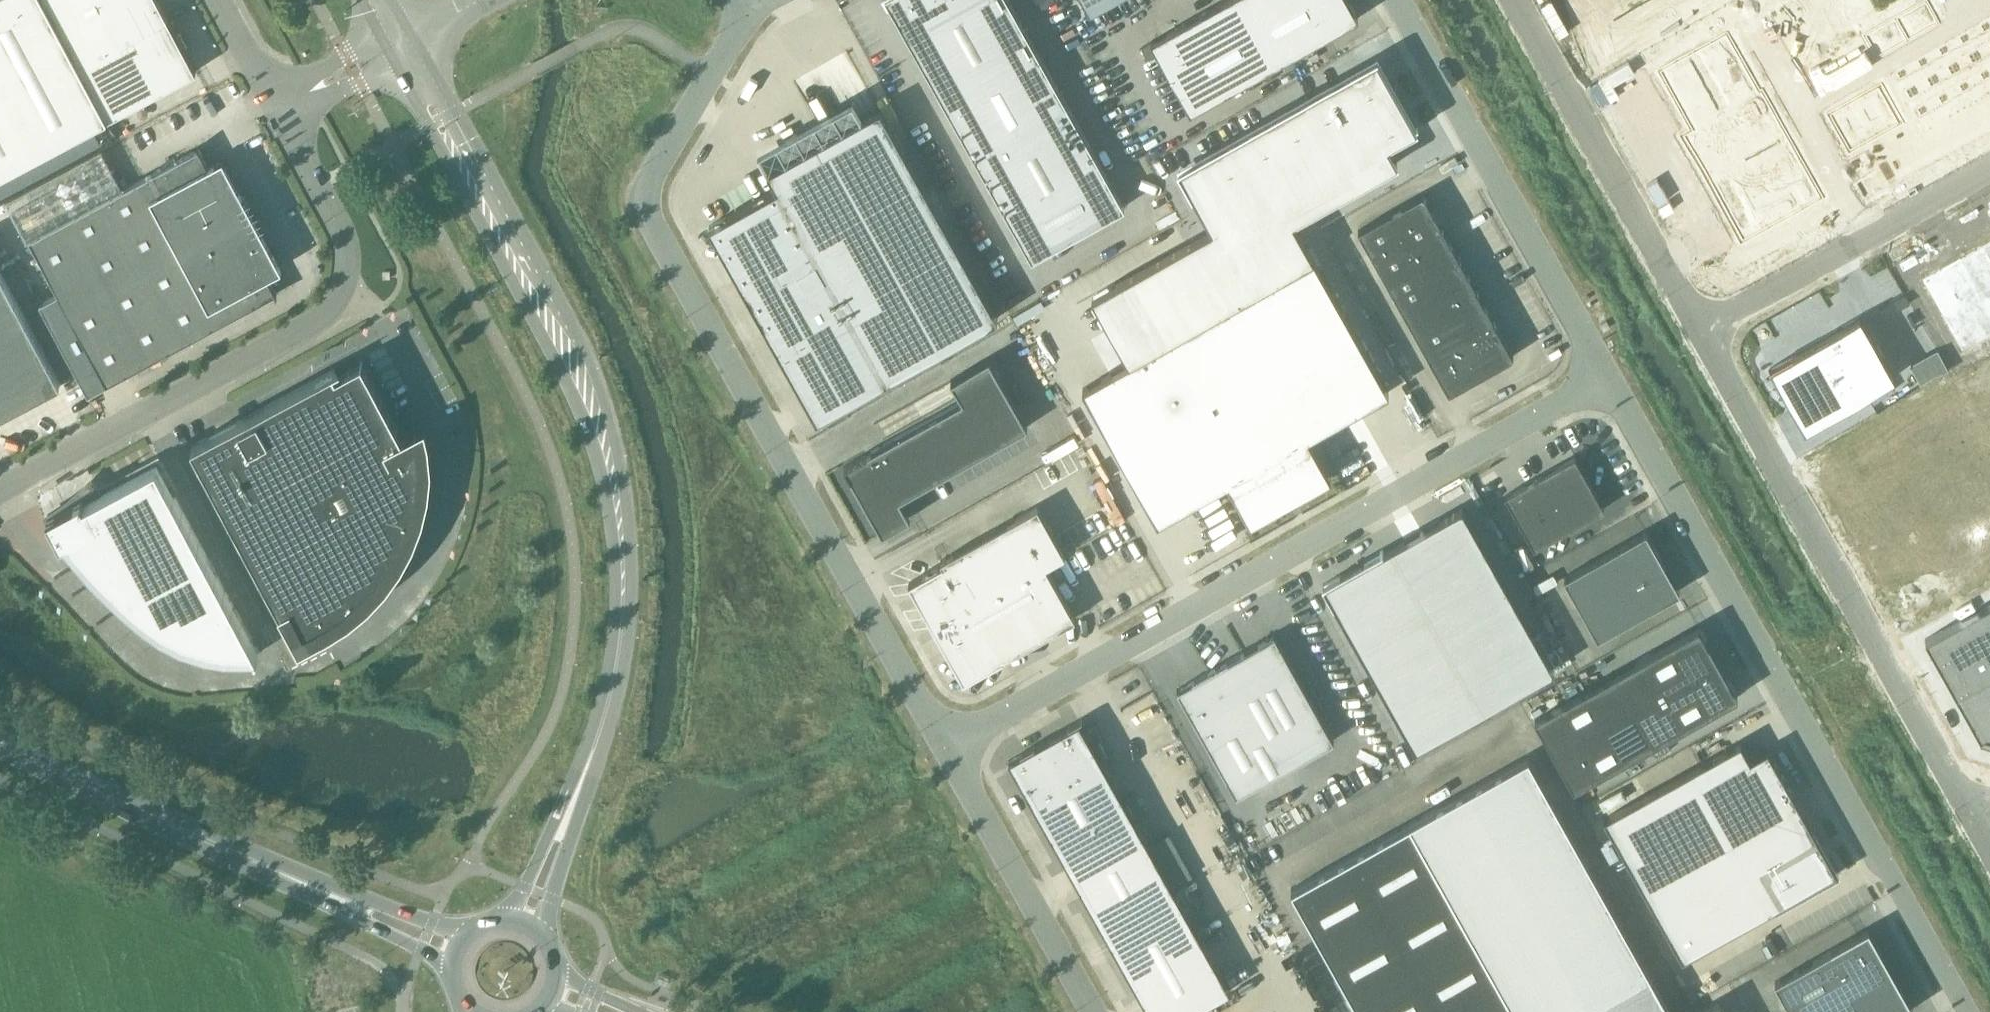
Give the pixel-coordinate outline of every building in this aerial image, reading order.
[(83,132),(197,71),(193,64),(183,47),(178,36),(167,16),(158,0),(0,0),(0,177),(83,132)] [(894,12),(1032,259),(1125,207),(1009,0),(887,0),(894,12)] [(1090,13),(1114,0),(1083,0),(1090,13)] [(1348,0),(1227,0),(1151,42),(1157,54),(1190,113),(1359,19),(1348,0)] [(1901,74),(1923,113),(1989,75),(1989,24),(1901,74)] [(1680,136),(1742,245),(1824,199),(1762,90),(1760,91),(1727,32),(1657,71),(1690,130),(1680,136)] [(1151,42),(1142,48),(1148,59),(1157,54),(1151,42)] [(1129,363),(1083,389),(1158,522),(1230,482),(1251,520),(1328,477),(1307,439),(1389,392),(1314,259),(1293,221),(1398,163),(1388,145),(1417,129),(1396,90),(1378,59),(1179,170),(1199,206),(1212,229),(1115,284),(1092,297),(1129,363)] [(1880,85),(1827,115),(1849,154),(1902,125),(1880,85)] [(777,188),(709,226),(817,419),(998,318),(909,159),(880,107),(863,117),(825,138),(768,171),(777,188)] [(198,149),(30,239),(58,293),(40,303),(89,394),(276,294),(276,295),(277,294),(268,276),(283,268),(224,158),(209,166),(199,148),(198,149)] [(1423,194),(1358,230),(1449,393),(1514,356),(1423,194)] [(1167,197),(1153,201),(1159,220),(1173,215),(1167,197)] [(1923,281),(1963,351),(1989,336),(1989,243),(1923,281)] [(290,280),(307,281),(307,271),(290,270),(290,280)] [(0,271),(0,417),(61,384),(0,271)] [(1860,318),(1770,369),(1805,430),(1895,380),(1860,318)] [(1006,321),(981,332),(986,344),(1011,332),(1006,321)] [(1028,427),(989,359),(951,380),(962,400),(844,467),(882,535),(910,519),(899,500),(1028,427)] [(335,369),(192,445),(284,616),(298,642),(326,627),(347,614),(366,598),(384,580),(398,560),(410,538),(419,514),(424,490),(427,465),(425,441),(422,432),(405,441),(362,361),(337,375),(334,370),(335,370),(335,369)] [(1604,509),(1575,457),(1505,496),(1535,548),(1604,509)] [(253,647),(257,655),(259,654),(174,495),(157,463),(69,510),(67,505),(63,507),(48,515),(62,540),(70,536),(86,555),(102,573),(120,590),(138,607),(158,622),(180,634),(203,643),(228,647),(253,647)] [(964,681),(975,675),(1003,659),(1075,618),(1046,566),(1065,555),(1038,506),(941,561),(943,564),(909,583),(964,681)] [(1462,507),(1324,585),(1415,748),(1554,670),(1462,507)] [(1625,543),(1564,578),(1598,637),(1660,603),(1647,578),(1667,567),(1646,531),(1625,543)] [(1063,548),(1069,560),(1091,549),(1085,537),(1063,548)] [(1980,738),(1985,735),(1989,737),(1989,603),(1925,639),(1980,737),(1980,738)] [(1699,627),(1535,718),(1574,788),(1738,697),(1728,680),(1729,679),(1709,643),(1708,644),(1699,627)] [(1334,741),(1275,635),(1177,690),(1237,796),(1334,741)] [(1580,638),(1566,644),(1572,656),(1585,649),(1580,638)] [(1230,991),(1107,771),(1089,738),(1079,721),(1009,761),(1150,1011),(1192,1011),(1230,991)] [(1812,829),(1768,749),(1750,759),(1741,742),(1604,819),(1682,959),(1775,907),(1776,910),(1778,909),(1778,908),(1839,873),(1814,830),(1815,829),(1814,827),(1812,829)] [(1291,889),(1352,998),(1360,1011),(1672,1011),(1654,981),(1529,757),(1427,813),(1410,823),(1291,889)] [(1775,982),(1792,1011),(1908,1011),(1914,1009),(1901,986),(1892,991),(1872,957),(1881,952),(1869,929),(1831,950),(1775,982)] [(1718,1002),(1699,1011),(1723,1011),(1718,1002)]
